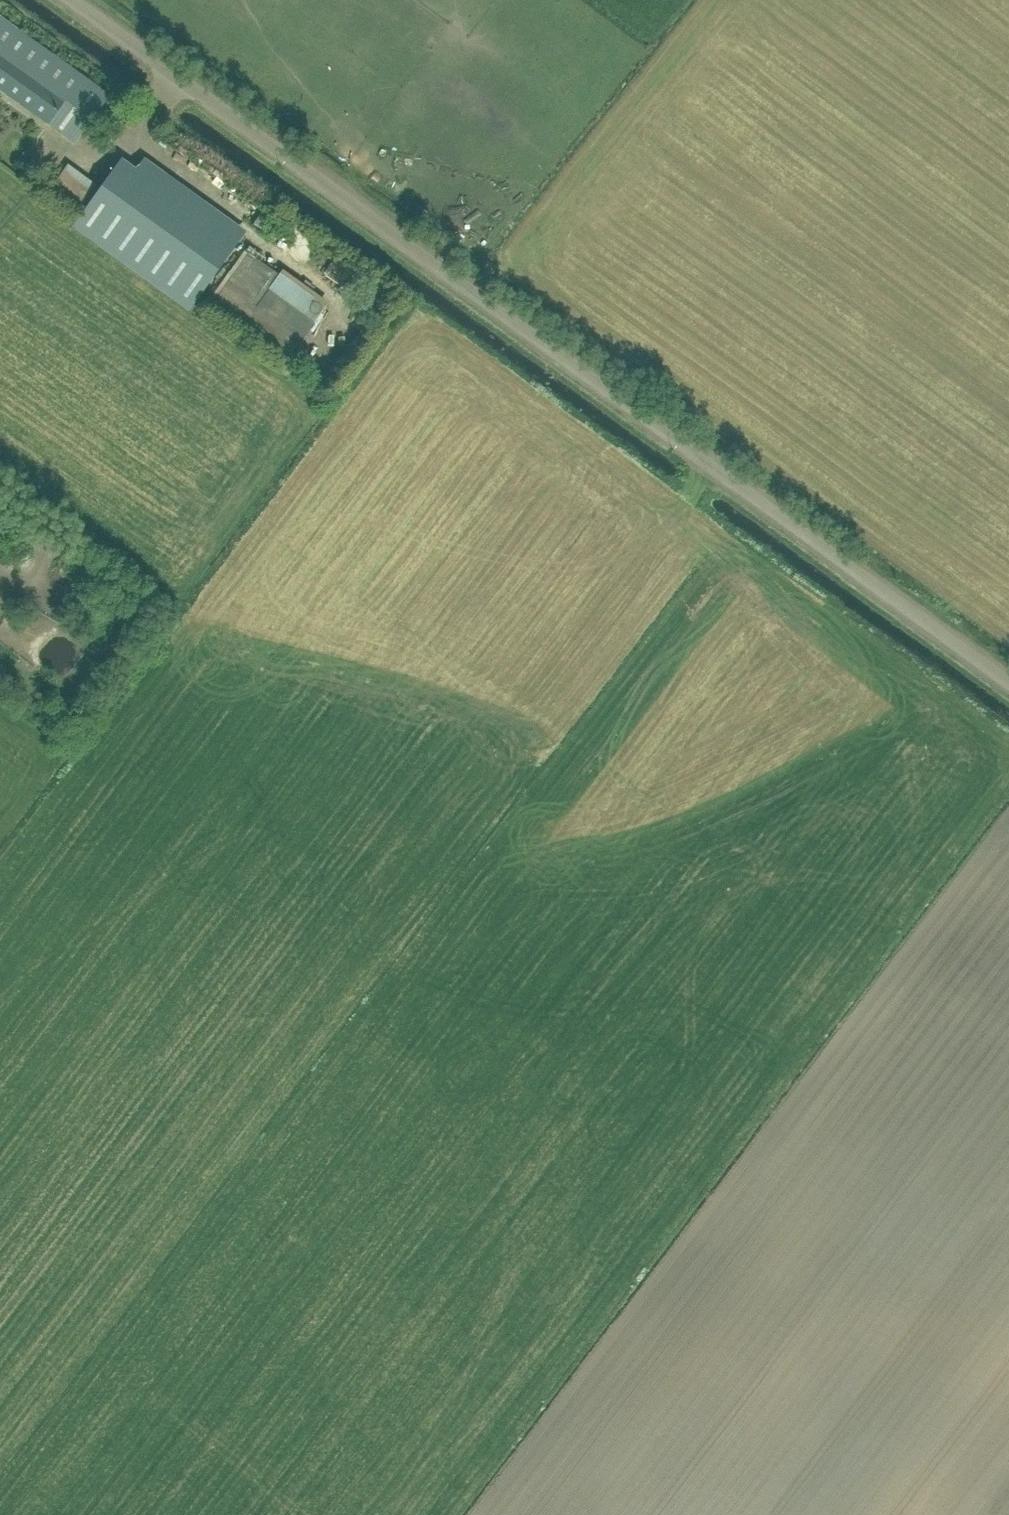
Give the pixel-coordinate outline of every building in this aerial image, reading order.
[(29,114),(63,66),(0,22),(0,93),(29,114)] [(78,143),(94,123),(68,101),(51,120),(78,143)] [(81,216),(77,222),(186,302),(234,237),(124,157),(81,216)] [(307,252),(312,238),(297,234),(293,247),(307,252)] [(281,273),(256,317),(308,346),(333,302),(281,273)]
